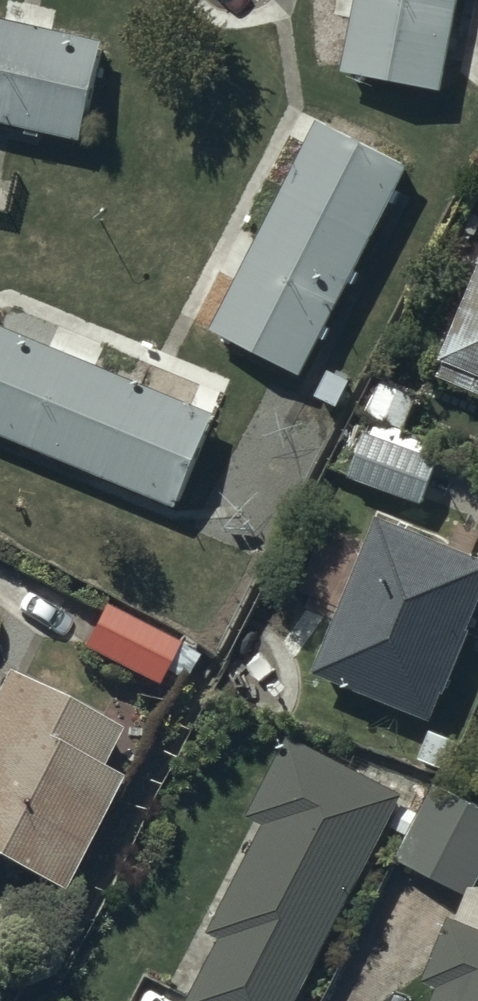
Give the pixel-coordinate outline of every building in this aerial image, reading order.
[(391,0),(362,0),(349,68),(440,85),(454,11),(391,0)] [(454,11),(456,0),(391,0),(454,11)] [(0,19),(0,113),(7,115),(28,25),(0,19)] [(101,42),(28,25),(7,115),(80,131),(101,42)] [(374,233),(409,165),(321,121),(286,189),(374,233)] [(338,305),(374,233),(286,189),(249,260),(338,305)] [(304,373),(338,305),(249,260),(214,326),(304,373)] [(432,372),(477,392),(477,267),(432,372)] [(4,325),(0,335),(0,423),(39,440),(76,355),(4,325)] [(144,385),(76,355),(39,440),(108,469),(144,385)] [(415,396),(380,380),(366,411),(401,426),(415,396)] [(213,414),(144,385),(108,469),(176,499),(213,414)] [(439,458),(367,431),(350,475),(422,502),(439,458)] [(377,514),(314,670),(431,717),(477,600),(477,554),(377,514)] [(177,644),(104,606),(84,645),(156,683),(177,644)] [(196,656),(178,647),(166,671),(184,680),(196,656)] [(5,670),(0,679),(0,859),(62,890),(119,780),(99,770),(120,729),(5,670)] [(451,739),(431,731),(420,759),(439,767),(451,739)] [(289,736),(247,816),(263,824),(208,928),(223,936),(189,1000),(294,1000),(401,794),(289,736)] [(435,785),(397,857),(467,894),(477,874),(477,808),(435,785)] [(417,811),(404,804),(393,825),(406,832),(417,811)] [(452,916),(426,980),(442,987),(436,1000),(477,1000),(477,927),(452,916)]
